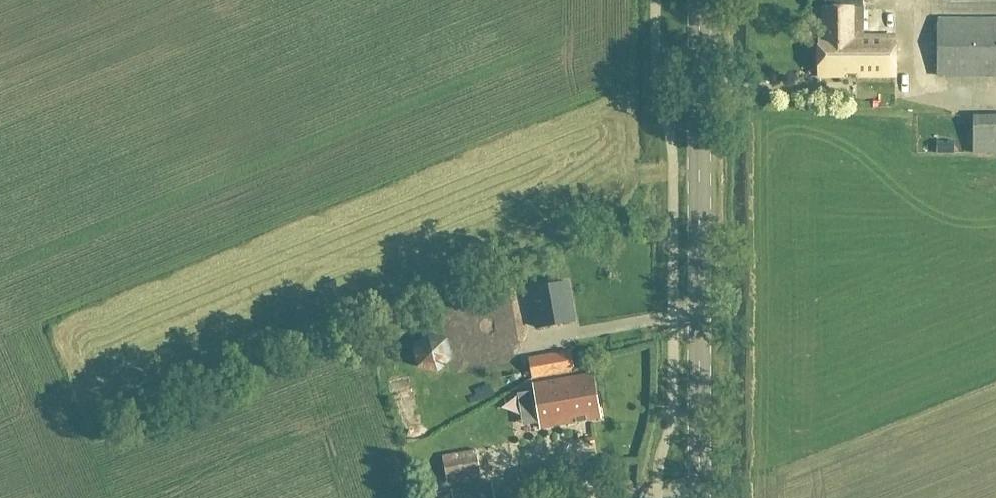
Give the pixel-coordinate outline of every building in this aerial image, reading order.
[(822,7),(822,37),(818,37),(818,77),(894,76),(894,36),(852,36),(852,7),(822,7)] [(888,26),(887,8),(861,9),(861,26),(888,26)] [(995,77),(995,18),(936,18),(936,77),(995,77)] [(995,154),(995,114),(971,114),(971,154),(995,154)] [(528,289),(529,291),(514,293),(521,329),(536,326),(536,328),(574,320),(567,281),(528,289)] [(570,353),(544,358),(547,376),(573,371),(570,353)] [(547,376),(544,358),(529,361),(533,379),(547,376)] [(532,384),(540,428),(599,418),(592,374),(532,384)] [(476,449),(442,455),(446,482),(481,476),(476,449)] [(519,497),(567,489),(561,463),(516,471),(519,497)] [(492,484),(451,491),(452,497),(494,497),(492,484)]
